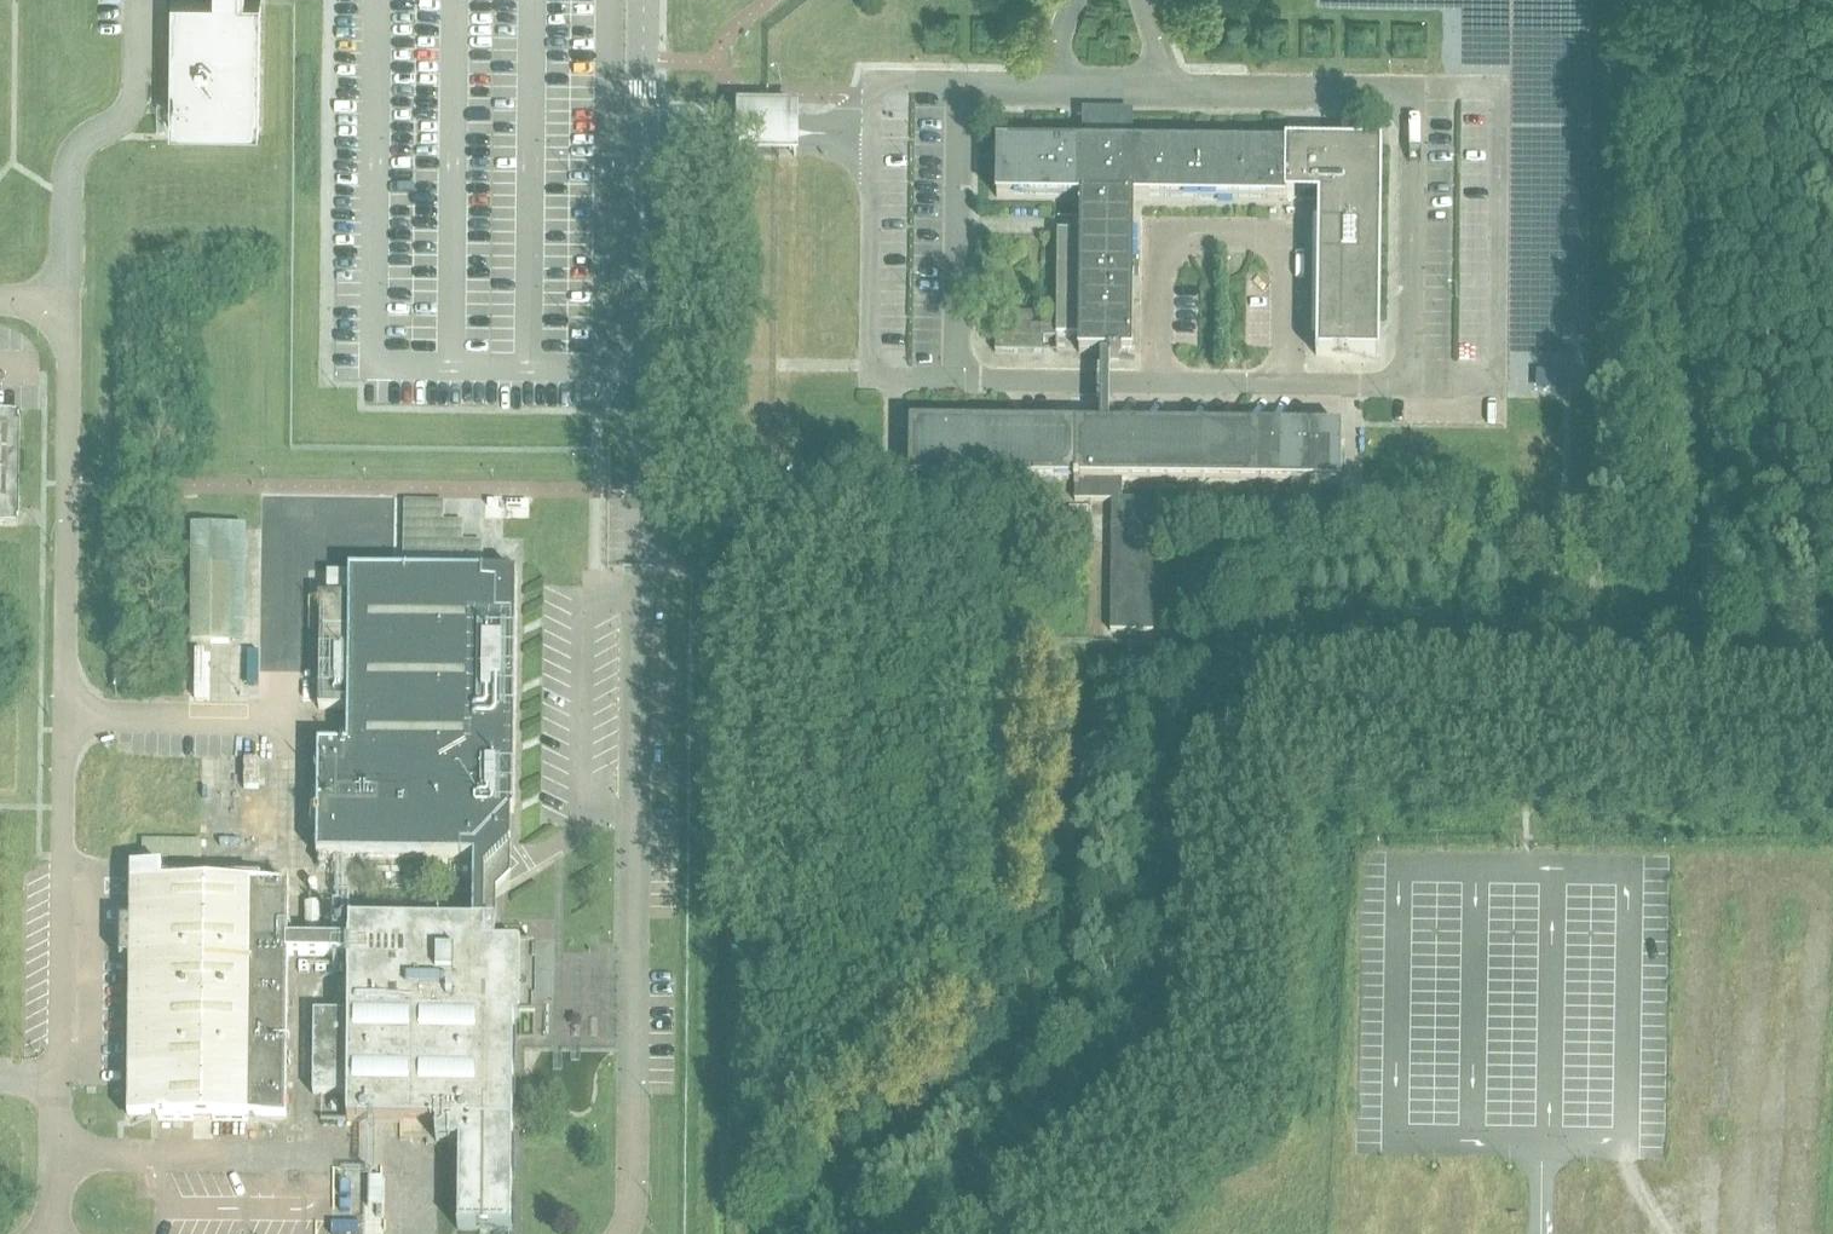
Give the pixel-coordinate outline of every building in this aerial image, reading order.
[(172,129),(260,130),(261,0),(174,0),(172,129)] [(737,106),(737,157),(776,158),(799,158),(799,107),(766,107),(737,106)] [(1094,414),(1094,425),(909,423),(908,478),(1074,480),(1074,501),(1111,502),(1109,632),(1152,633),(1155,501),(1122,500),(1122,481),(1292,484),(1292,498),(1287,498),(1287,519),(1308,520),(1309,483),(1340,483),(1340,428),(1113,425),(1113,415),(1108,415),(1108,385),(1109,360),(1119,360),(1119,353),(1131,354),(1132,199),(1284,201),(1284,198),(1317,199),(1316,356),(1379,357),(1382,145),(1284,144),(1284,149),(1132,147),(1132,112),(1081,111),(1081,146),(996,145),(996,198),(1080,199),(1079,233),(1058,233),(1057,327),(1031,326),(1031,314),(1015,314),(1015,336),(994,336),(994,352),(1043,353),(1043,337),(1078,337),(1078,353),(1100,353),(1100,385),(1099,414),(1094,414)] [(137,137),(134,226),(276,229),(279,140),(137,137)] [(15,526),(16,414),(0,414),(0,526),(15,526)] [(244,643),(246,527),(190,527),(189,643),(244,643)] [(120,941),(119,941),(119,960),(130,960),(128,1117),(157,1118),(157,1120),(247,1121),(247,1118),(285,1119),(287,955),(348,956),(348,1014),(313,1014),(312,1095),(347,1096),(346,1123),(435,1124),(435,1143),(458,1144),(457,1229),(457,1231),(511,1231),(511,1229),(510,1230),(512,1124),(513,1124),(513,1122),(512,1122),(513,1018),(518,1019),(518,1016),(512,1016),(513,999),(527,999),(528,964),(513,964),(513,947),(519,947),(519,945),(494,945),(495,898),(484,887),(484,870),(510,845),(511,813),(513,812),(515,574),(349,572),(349,574),(327,574),(327,597),(319,597),(318,710),(347,710),(346,747),(317,747),(316,857),(473,859),(472,924),(351,923),(351,922),(349,922),(348,942),(287,941),(288,890),(250,889),(250,887),(161,885),(162,870),(131,870),(130,922),(129,922),(129,923),(120,923),(120,941)]
